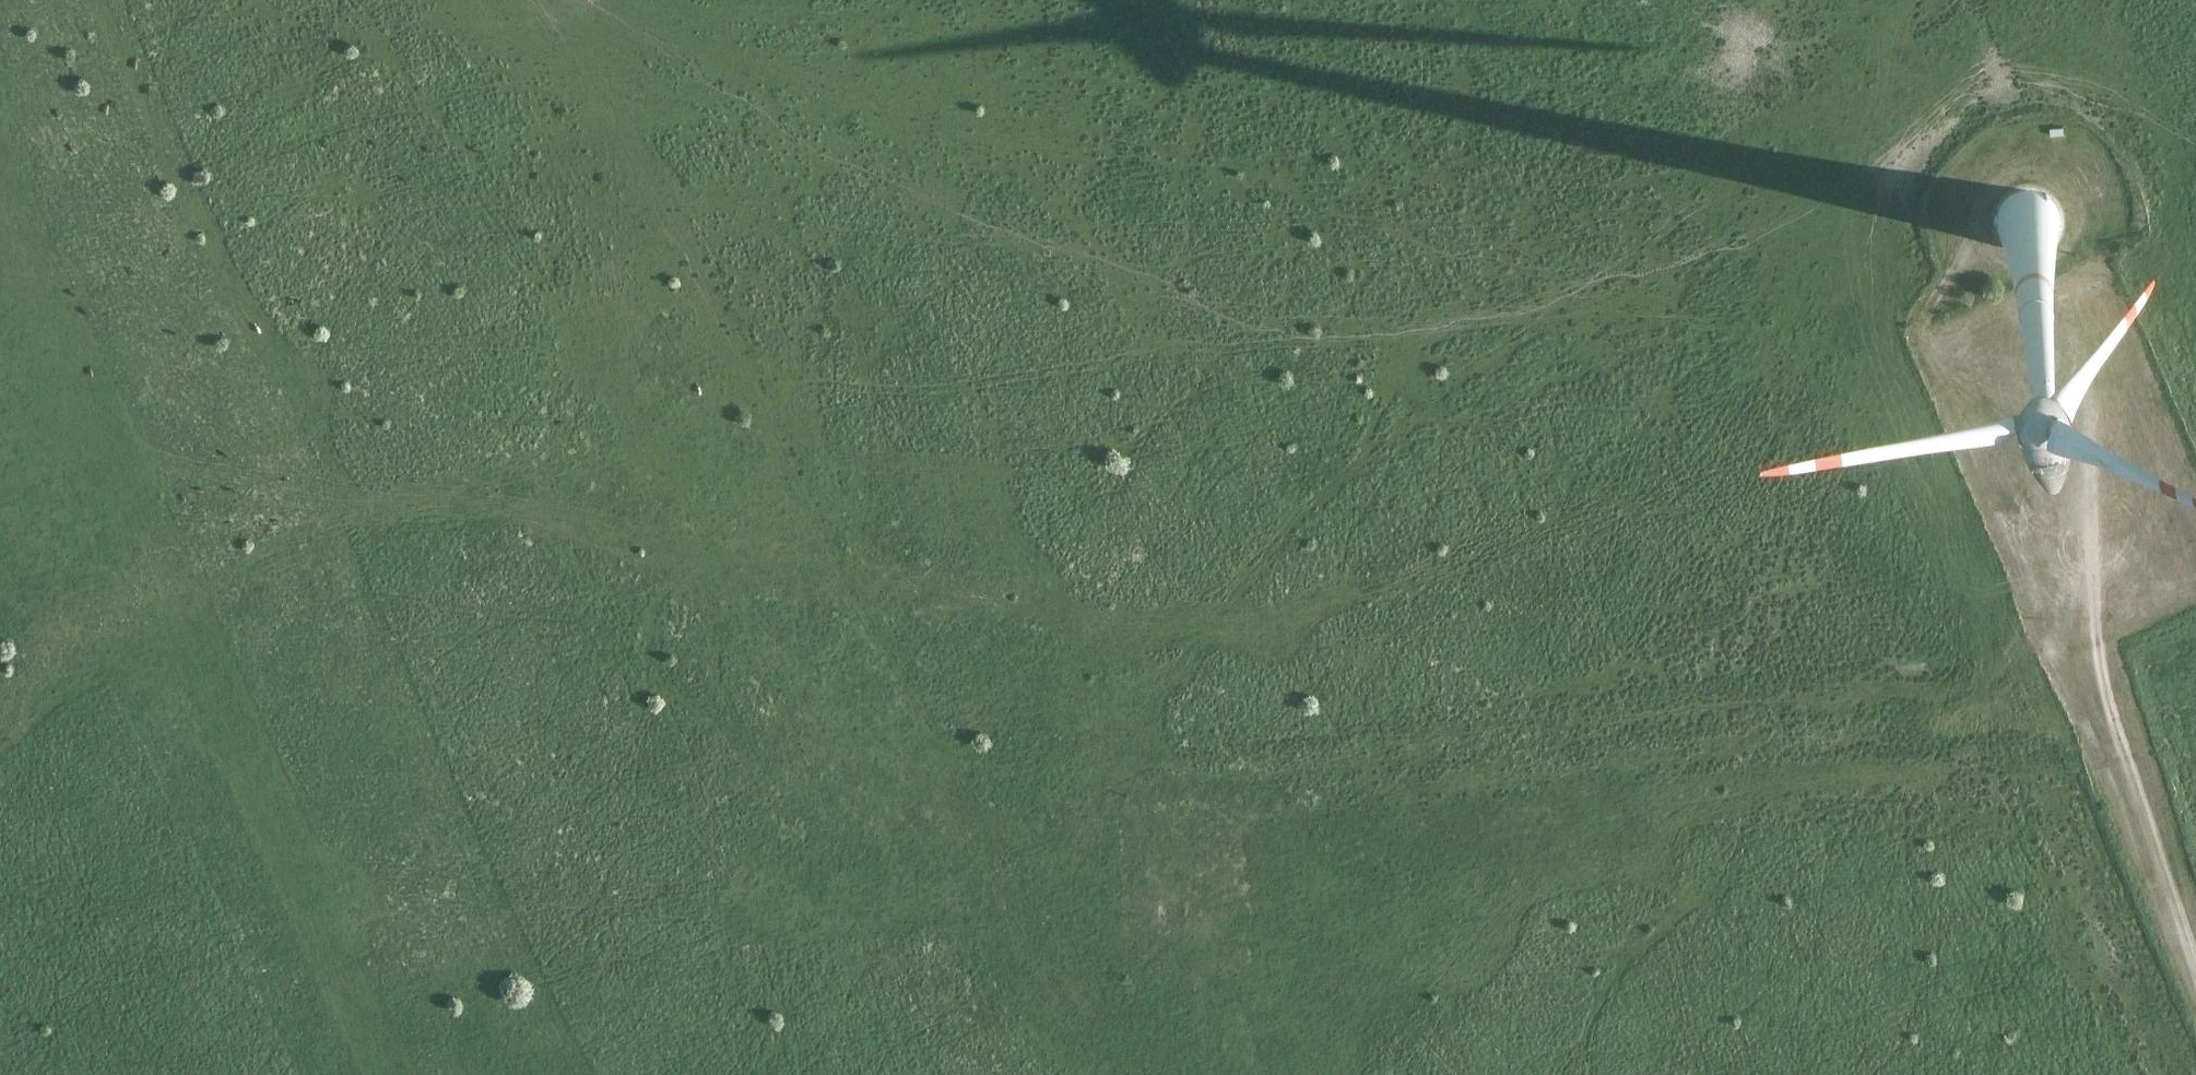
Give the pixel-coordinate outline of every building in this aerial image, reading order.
[(2087,293),(2111,286),(2109,277),(2085,284),(2087,293)]
